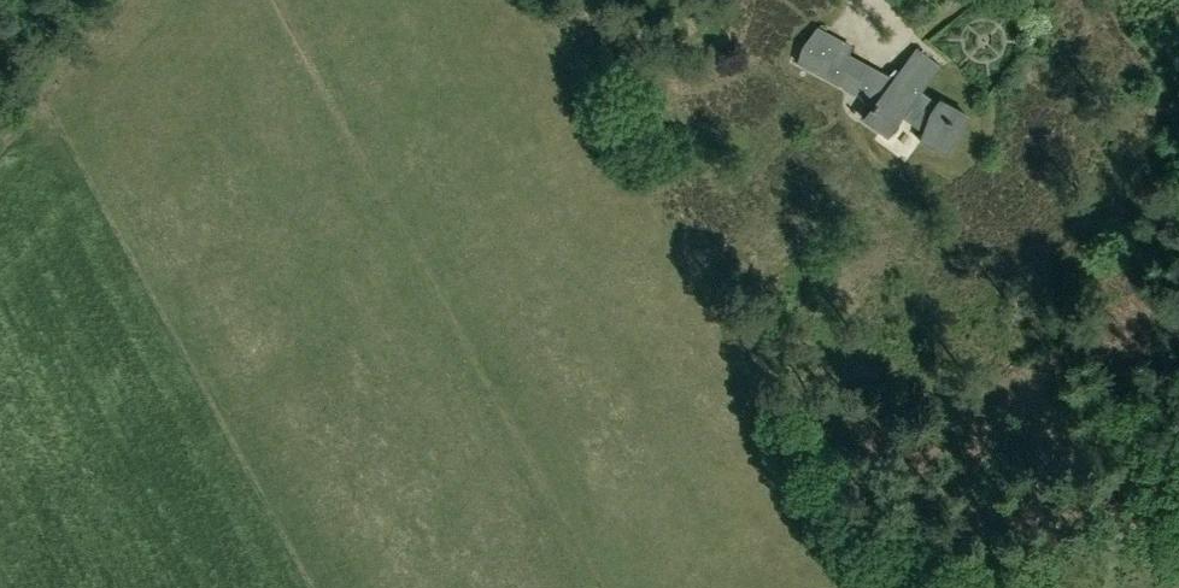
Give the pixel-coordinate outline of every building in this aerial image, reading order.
[(885,89),(862,118),(886,136),(901,116),(922,132),(919,139),(945,153),(961,130),(966,116),(938,100),(935,104),(920,92),(938,67),(915,49),(892,79),(847,55),(850,46),(816,28),(802,47),(797,61),(856,93),(872,79),(885,89)]
